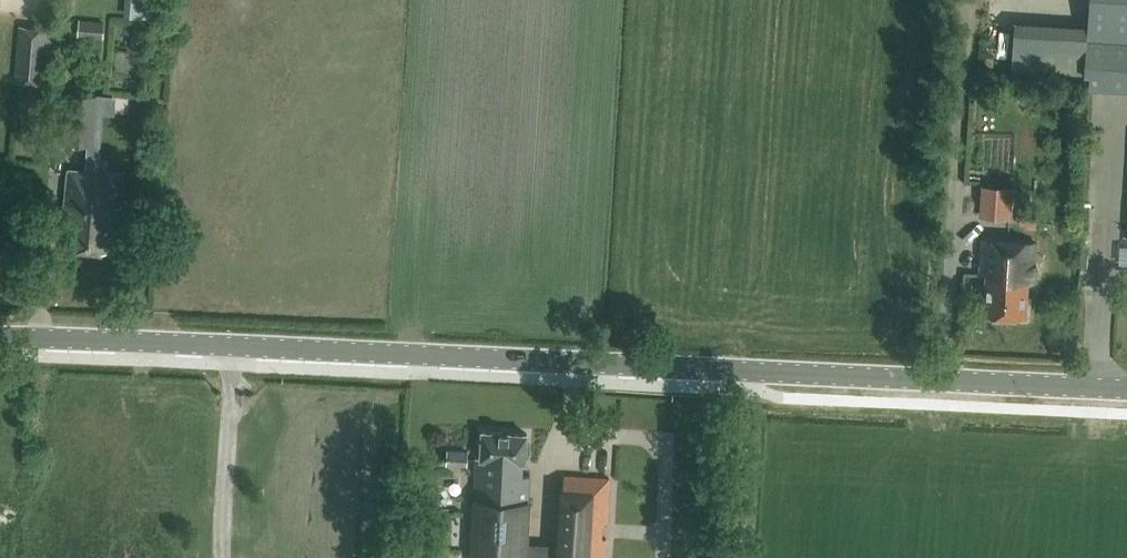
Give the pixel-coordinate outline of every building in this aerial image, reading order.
[(155,0),(124,0),(123,16),(154,18),(155,0)] [(1086,29),(1012,24),(1009,66),(1090,71),(1090,79),(1126,81),(1126,0),(1088,0),(1086,29)] [(105,20),(81,18),(78,34),(104,36),(105,20)] [(44,82),(47,44),(49,29),(18,25),(17,41),(13,79),(44,82)] [(143,43),(144,28),(132,27),(131,42),(143,43)] [(98,171),(104,93),(67,90),(62,141),(86,143),(84,169),(67,168),(63,217),(69,218),(67,244),(109,248),(113,203),(120,204),(122,173),(98,171)] [(1012,219),(1015,186),(982,184),(980,217),(1012,219)] [(1032,283),(1034,242),(981,240),(979,274),(986,274),(984,314),(1023,315),(1025,283),(1032,283)] [(1087,265),(1089,248),(1081,247),(1080,265),(1087,265)] [(532,433),(483,430),(481,457),(476,457),(472,555),(503,557),(526,557),(527,543),(530,475),(522,475),(523,463),(530,463),(532,433)] [(471,470),(471,457),(450,456),(450,469),(471,470)] [(564,475),(559,544),(527,543),(526,557),(543,557),(605,557),(606,537),(602,537),(603,523),(607,523),(610,478),(564,475)]
